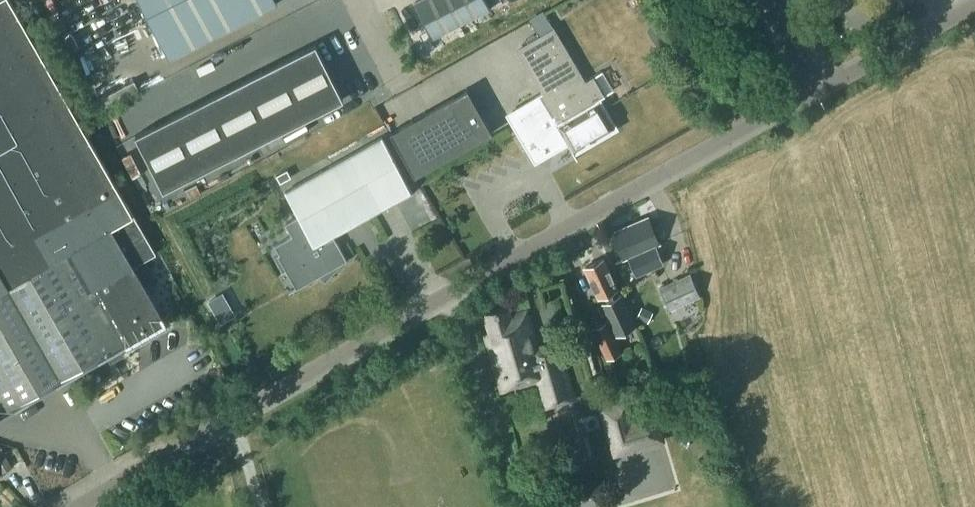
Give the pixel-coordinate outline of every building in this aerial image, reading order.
[(165,320),(144,284),(155,278),(144,259),(156,252),(11,0),(0,0),(0,414),(165,320)] [(169,57),(278,3),(277,0),(141,0),(169,57)] [(415,1),(433,37),(490,8),(486,0),(417,0),(415,1)] [(555,27),(519,48),(544,91),(517,107),(517,105),(516,106),(522,117),(511,123),(523,143),(533,137),(539,146),(548,141),(553,150),(567,142),(573,151),(615,127),(598,98),(613,90),(602,71),(586,80),(555,27)] [(315,43),(207,98),(136,134),(164,190),(234,153),(343,98),(315,43)] [(89,96),(95,110),(102,107),(106,117),(127,108),(120,93),(139,86),(135,77),(89,96)] [(468,91),(391,136),(417,180),(493,135),(468,91)] [(280,253),(274,256),(283,271),(286,269),(293,282),(302,284),(319,275),(325,281),(344,261),(347,259),(334,236),(412,192),(382,137),(285,191),(299,215),(285,223),(292,235),(275,244),(280,253)] [(252,201),(271,192),(261,173),(243,183),(252,201)] [(660,244),(649,218),(615,233),(626,258),(629,257),(638,276),(665,264),(657,245),(660,244)] [(606,259),(587,266),(595,284),(594,286),(599,298),(606,295),(608,301),(603,303),(611,320),(593,328),(606,359),(621,353),(614,336),(635,327),(619,290),(620,289),(614,275),(613,275),(606,259)] [(661,288),(671,310),(700,297),(691,275),(661,288)] [(539,351),(528,312),(511,317),(508,306),(487,312),(495,339),(500,338),(503,349),(493,352),(495,357),(495,358),(503,387),(535,378),(544,375),(549,395),(553,399),(558,400),(563,399),(567,395),(568,390),(569,390),(553,332),(551,332),(554,343),(545,346),(546,349),(539,351)] [(653,311),(642,306),(637,316),(648,321),(653,311)] [(633,418),(627,398),(598,406),(613,456),(665,441),(657,412),(633,418)] [(2,473),(13,466),(0,444),(0,470),(2,473)]
